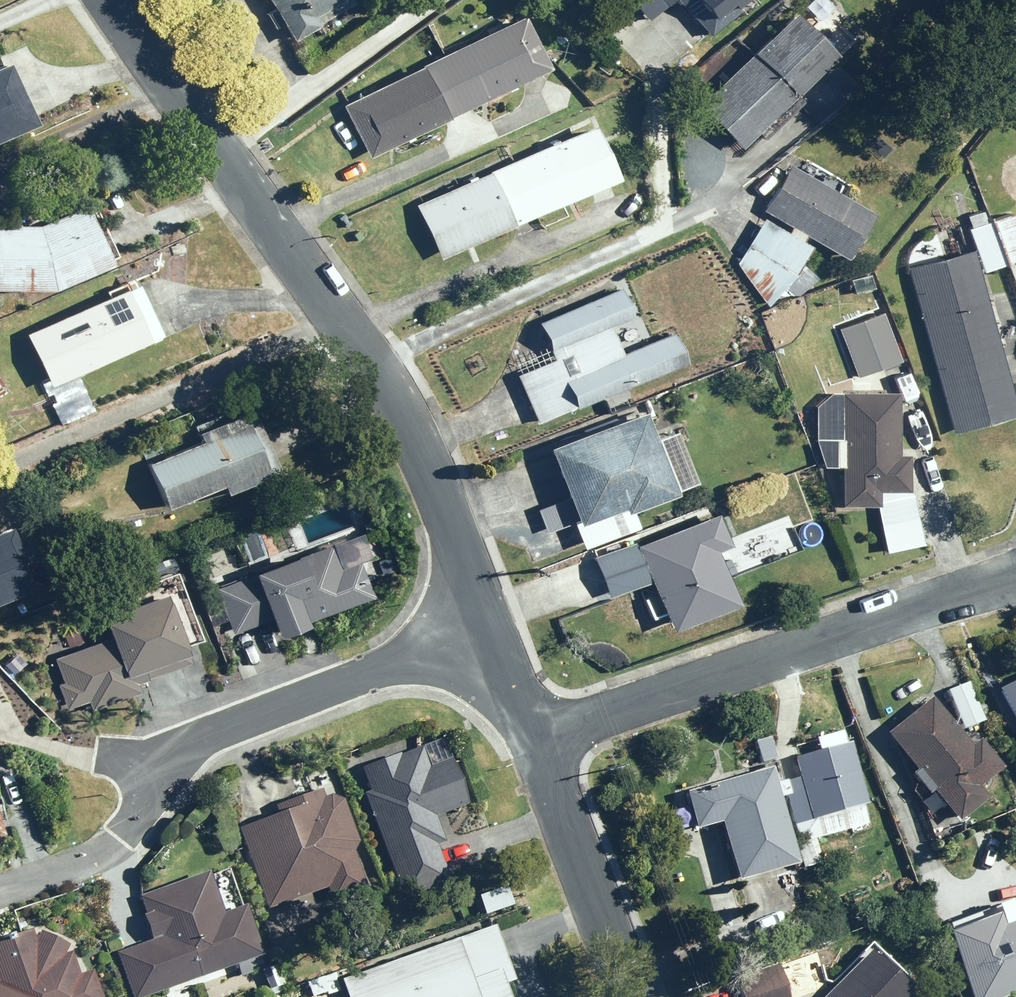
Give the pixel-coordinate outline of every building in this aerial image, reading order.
[(357,4),(355,0),(272,0),(278,10),(270,15),(278,29),(287,25),(297,43),(324,27),(322,25),(357,4)] [(635,2),(652,22),(679,0),(637,0),(635,2)] [(685,6),(687,4),(714,37),(742,13),(740,10),(752,0),(680,0),(685,6)] [(854,33),(831,10),(837,5),(832,0),(813,0),(757,55),(800,98),(842,57),(836,51),(854,33)] [(426,67),(453,120),(555,70),(528,16),(426,67)] [(757,55),(703,107),(745,150),(762,134),(768,140),(805,104),(800,98),(757,55)] [(0,70),(0,144),(41,126),(13,64),(0,70)] [(426,67),(346,107),(372,160),(453,120),(426,67)] [(599,127),(495,172),(519,226),(623,181),(599,127)] [(766,211),(795,228),(791,233),(767,220),(738,262),(771,307),(790,274),(797,278),(814,248),(806,243),(809,236),(853,261),(880,215),(844,195),(850,185),(807,160),(801,170),(793,166),(766,211)] [(495,172),(419,205),(443,260),(519,226),(495,172)] [(46,226),(0,226),(0,290),(58,291),(117,265),(92,206),(46,226)] [(971,229),(986,273),(1015,263),(1015,213),(988,222),(984,211),(970,216),(974,228),(971,229)] [(910,270),(957,434),(1015,417),(1015,394),(976,251),(910,270)] [(130,290),(30,336),(49,380),(43,383),(49,395),(57,392),(63,405),(56,408),(63,425),(95,410),(80,377),(154,343),(130,290)] [(558,361),(521,377),(540,423),(579,407),(580,410),(690,364),(678,334),(626,355),(615,328),(637,318),(625,290),(542,324),(558,361)] [(889,323),(868,331),(883,369),(903,361),(889,323)] [(868,353),(854,358),(860,377),(874,372),(868,353)] [(913,456),(902,456),(902,394),(844,394),(844,441),(840,441),(840,467),(846,467),(846,507),(880,507),(884,527),(921,519),(915,494),(913,494),(913,456)] [(206,435),(209,443),(154,467),(173,511),(228,487),(232,496),(283,473),(257,413),(206,435)] [(555,450),(573,498),(540,510),(549,534),(582,521),(584,527),(628,510),(631,516),(681,496),(649,414),(555,450)] [(659,594),(655,596),(660,609),(666,607),(676,632),(742,607),(721,552),(734,547),(722,515),(639,547),(638,543),(595,559),(611,599),(655,582),(659,594)] [(27,562),(13,528),(0,533),(0,606),(34,592),(22,564),(27,562)] [(335,545),(218,590),(235,634),(276,619),(284,639),(313,628),(311,623),(377,598),(364,564),(345,571),(335,545)] [(190,647),(206,640),(180,574),(132,593),(137,606),(107,618),(114,636),(56,659),(65,682),(59,685),(69,710),(90,701),(95,713),(144,693),(141,686),(197,664),(190,647)] [(1001,687),(1015,715),(1015,679),(1001,687)] [(970,681),(951,689),(966,727),(986,719),(970,681)] [(981,738),(974,744),(934,696),(889,733),(919,769),(915,772),(932,792),(935,790),(961,821),(991,797),(981,785),(1005,766),(981,738)] [(725,820),(741,879),(801,862),(783,796),(789,794),(803,843),(799,844),(805,867),(823,862),(817,838),(870,823),(864,803),(869,802),(852,741),(847,742),(843,730),(819,737),(822,749),(797,756),(803,776),(780,782),(776,767),(689,791),(699,828),(725,820)] [(756,741),(762,762),(777,758),(771,737),(756,741)] [(434,744),(429,749),(431,756),(438,758),(443,753),(442,746),(434,744)] [(401,751),(363,766),(372,789),(365,792),(404,894),(452,876),(439,843),(447,840),(437,815),(470,803),(453,757),(432,765),(424,745),(402,753),(401,751)] [(280,814),(240,828),(269,909),(329,888),(334,900),(369,888),(356,850),(360,842),(345,798),(334,793),(326,796),(323,788),(277,804),(280,814)] [(8,837),(0,811),(0,839),(8,837)] [(892,832),(897,847),(904,845),(899,830),(892,832)] [(195,880),(143,898),(150,917),(147,918),(147,920),(151,919),(157,922),(160,930),(152,933),(153,935),(156,934),(159,942),(121,956),(135,996),(211,969),(212,972),(234,964),(233,962),(256,953),(241,911),(218,919),(211,901),(204,903),(195,880)] [(952,930),(976,996),(1006,996),(1015,993),(1015,918),(1005,922),(1001,912),(952,930)] [(498,925),(340,982),(339,978),(326,983),(331,996),(350,990),(353,996),(524,996),(498,925)] [(1,982),(0,982),(0,996),(105,996),(95,968),(81,973),(73,950),(66,953),(71,942),(43,929),(40,936),(37,937),(33,927),(0,939),(0,978),(1,982)] [(826,996),(915,996),(919,993),(873,948),(826,996)] [(744,996),(792,996),(780,962),(737,978),(744,996)]
